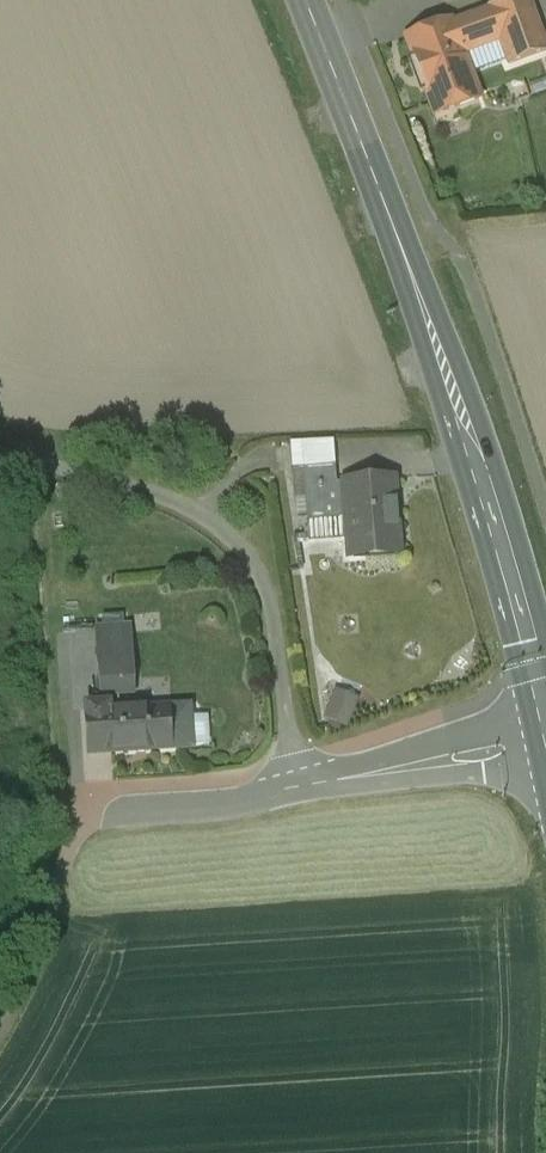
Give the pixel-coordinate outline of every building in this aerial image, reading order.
[(490,10),(501,42),(509,65),(516,83),(516,84),(545,73),(545,48),(528,0),(518,0),(490,10)] [(490,10),(450,25),(462,56),(501,42),(490,10)] [(450,24),(408,39),(433,105),(451,98),(455,109),(478,100),(462,56),(450,25),(450,24)] [(336,467),(304,469),(306,498),(308,521),(340,519),(336,467)] [(304,469),(294,470),(296,499),(306,498),(304,469)] [(394,480),(344,483),(350,557),(400,553),(394,480)] [(130,628),(97,630),(101,696),(134,695),(130,628)] [(342,688),(330,718),(355,727),(366,696),(342,688)] [(167,709),(111,712),(111,711),(109,711),(109,706),(87,708),(90,754),(170,749),(167,709)] [(189,708),(167,709),(170,749),(192,748),(189,708)]
